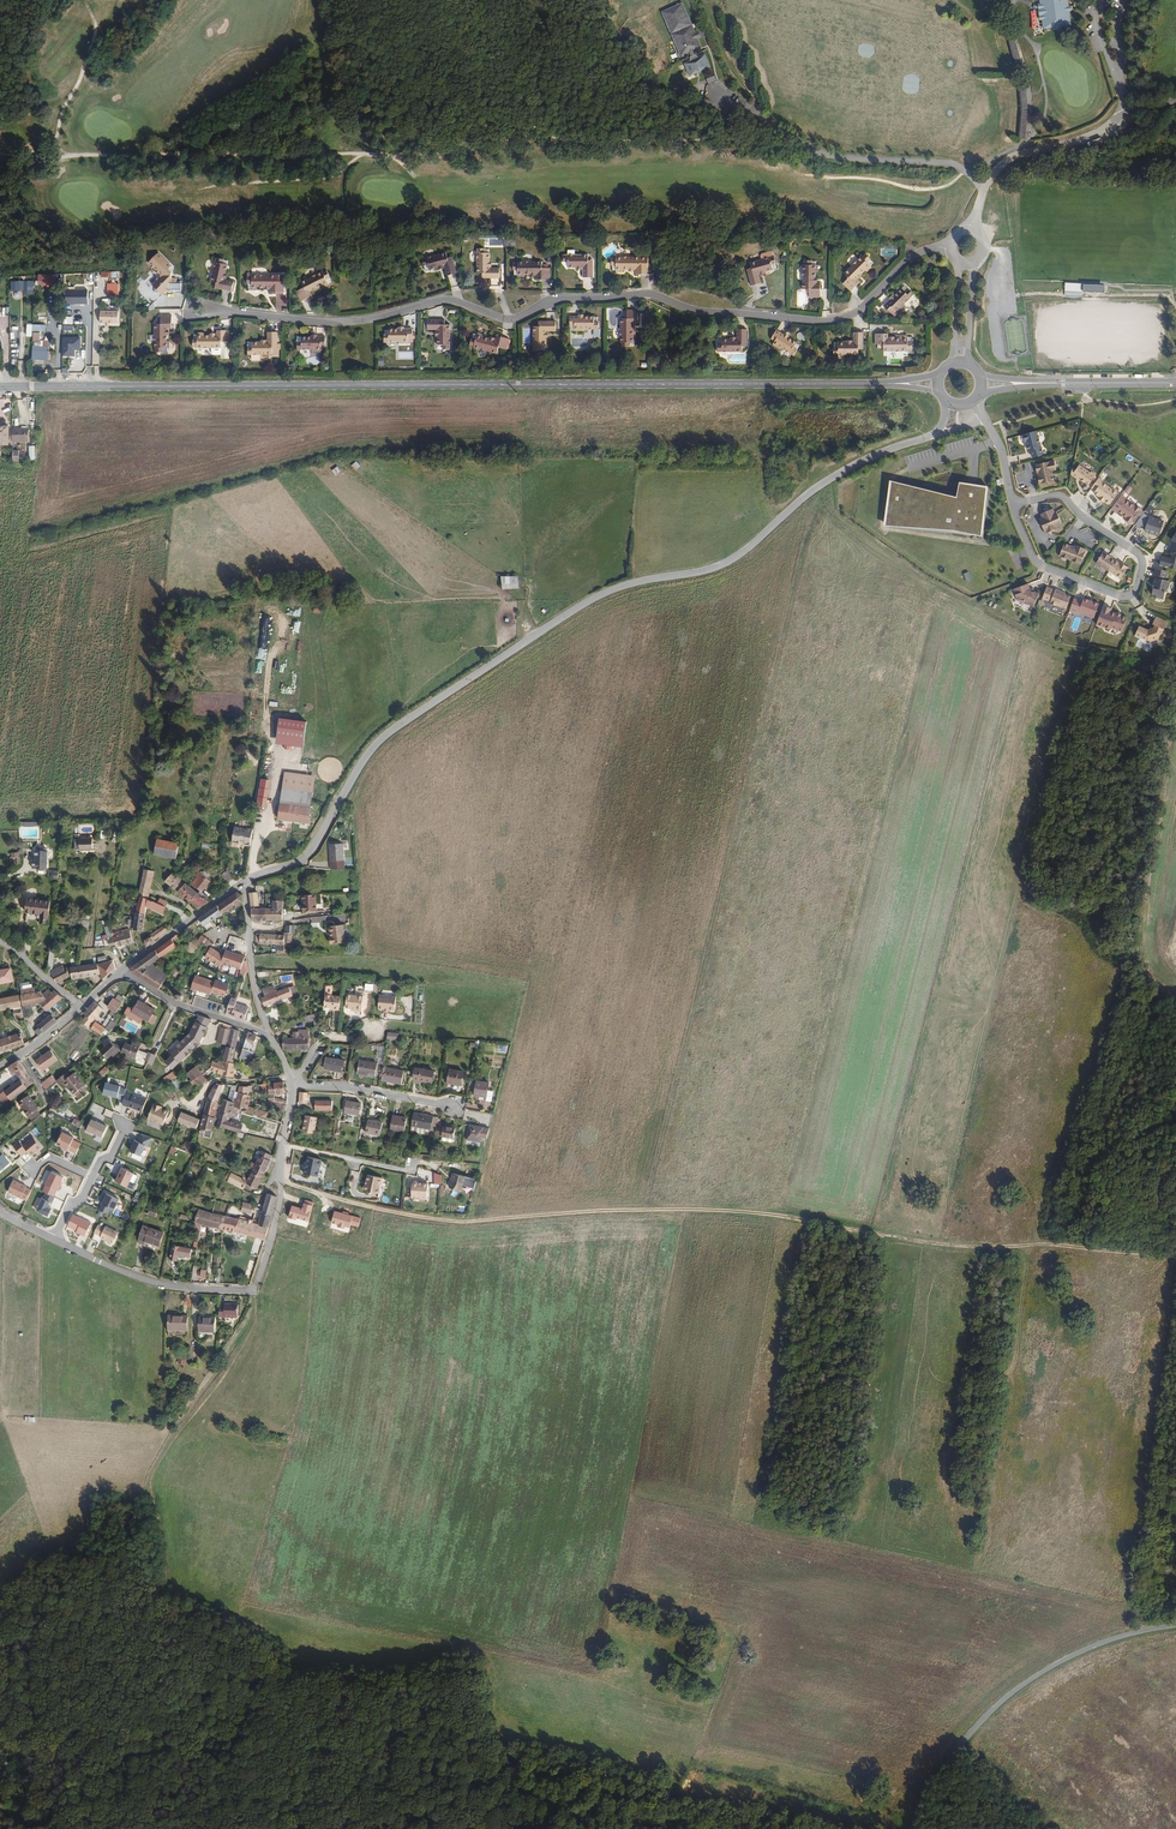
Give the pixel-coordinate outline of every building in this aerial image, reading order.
[(660,9),(674,40),(675,43),(679,51),(681,56),(689,52),(690,54),(691,57),(696,55),(695,52),(694,50),(702,46),(699,39),(702,38),(701,34),(699,31),(696,32),(682,0),(680,0),(672,3),(660,9)] [(1040,3),(1042,20),(1043,29),(1054,27),(1062,26),(1072,26),(1070,11),(1069,6),(1069,0),(1040,0),(1040,3)] [(675,48),(672,41),(663,45),(672,64),(680,61),(674,48),(675,48)] [(1025,74),(1016,41),(1010,42),(1019,76),(1025,74)] [(691,60),(684,64),(690,77),(698,73),(711,67),(706,55),(698,58),(697,54),(696,55),(691,57),(690,57),(691,60)] [(716,76),(707,79),(709,84),(718,80),(716,76)] [(1028,94),(1026,83),(1019,83),(1022,110),(1029,109),(1028,94)] [(1027,132),(1029,111),(1022,111),(1021,123),(1019,139),(1026,140),(1027,132)] [(489,268),(489,263),(490,263),(489,250),(484,250),(484,249),(476,249),(477,274),(482,274),(482,278),(488,277),(488,279),(500,279),(500,269),(490,269),(490,268),(489,268)] [(457,274),(453,262),(452,263),(451,258),(448,258),(446,253),(422,260),(424,266),(426,271),(429,270),(429,271),(438,268),(438,267),(443,266),(443,267),(444,267),(447,276),(457,274)] [(862,275),(867,270),(869,272),(874,267),(873,265),(876,262),(867,254),(864,257),(863,256),(845,273),(850,277),(843,283),(851,292),(861,282),(858,279),(859,278),(858,277),(861,274),(862,275)] [(178,285),(178,283),(178,280),(173,280),(173,274),(170,271),(173,268),(159,255),(149,265),(151,267),(152,270),(154,270),(157,273),(157,275),(160,275),(161,277),(161,279),(160,281),(157,281),(158,283),(153,287),(155,290),(161,295),(163,297),(167,293),(172,293),(172,295),(183,295),(183,285),(178,285)] [(592,265),(592,260),(589,260),(588,255),(563,255),(563,261),(564,262),(568,262),(568,267),(568,268),(577,268),(577,267),(581,267),(581,268),(584,268),(584,278),(594,278),(594,266),(592,265)] [(646,274),(646,258),(640,258),(640,257),(616,257),(616,258),(611,259),(612,265),(612,271),(616,270),(616,272),(624,272),(624,271),(629,270),(634,270),(635,270),(636,275),(646,274)] [(777,269),(776,264),(775,257),(774,258),(764,260),(751,263),(752,269),(749,270),(750,275),(748,275),(752,287),(761,285),(759,275),(760,274),(760,273),(765,272),(765,273),(774,271),(774,270),(777,269)] [(226,274),(229,261),(216,258),(210,282),(216,283),(215,287),(219,288),(219,289),(232,292),(234,283),(224,280),(225,279),(224,278),(225,274),(226,274)] [(551,280),(550,269),(549,269),(549,264),(542,264),(542,262),(518,263),(513,264),(513,271),(514,270),(518,270),(518,276),(518,278),(525,278),(525,276),(531,276),(531,275),(537,274),(537,276),(538,276),(538,280),(551,280)] [(818,273),(818,266),(816,266),(816,262),(811,262),(804,262),(804,267),(803,267),(803,290),(810,290),(810,299),(821,298),(820,286),(816,286),(816,284),(815,284),(815,280),(816,280),(816,274),(818,273)] [(329,284),(332,282),(330,278),(331,277),(328,271),(324,273),(323,272),(301,283),(304,288),(297,292),(301,302),(313,297),(311,293),(312,292),(311,291),(316,289),(316,290),(322,287),(323,289),(330,286),(329,284)] [(284,292),(284,274),(252,274),(252,275),(248,275),(248,287),(252,287),(252,289),(259,289),(259,287),(272,287),(272,292),(284,292)] [(51,275),(45,275),(38,275),(38,282),(39,285),(51,284),(51,281),(51,275)] [(31,293),(30,281),(19,281),(19,282),(10,282),(10,291),(23,290),(23,294),(31,293)] [(119,296),(119,284),(108,284),(108,288),(107,288),(107,296),(119,296)] [(904,306),(914,296),(905,286),(894,297),(894,298),(891,301),(890,300),(884,306),(892,313),(895,310),(898,314),(905,307),(904,306)] [(88,302),(87,290),(65,291),(66,305),(73,305),(80,305),(80,302),(88,302)] [(634,335),(634,329),(632,329),(632,324),(634,324),(634,323),(638,322),(638,310),(627,310),(627,318),(621,318),(621,342),(622,342),(622,347),(629,347),(629,346),(634,346),(634,342),(636,342),(636,335),(634,335)] [(119,323),(119,311),(100,311),(100,323),(107,323),(110,323),(119,323)] [(167,333),(167,329),(168,329),(168,327),(172,327),(172,314),(161,314),(161,322),(154,323),(155,347),(156,347),(156,351),(168,350),(168,346),(170,346),(170,339),(168,339),(168,333),(167,333)] [(599,330),(599,323),(598,323),(598,318),(584,318),(584,319),(579,319),(579,318),(570,317),(570,327),(574,327),(574,332),(585,332),(585,330),(599,330)] [(445,325),(445,322),(440,322),(439,320),(428,320),(428,330),(437,330),(437,332),(439,332),(439,336),(437,336),(437,346),(438,346),(438,349),(444,349),(444,350),(451,350),(450,325),(445,325)] [(546,338),(546,333),(547,333),(547,331),(557,331),(557,321),(545,321),(545,323),(539,323),(539,326),(534,326),(534,351),(546,351),(546,346),(547,346),(547,338),(546,338)] [(416,332),(415,332),(413,332),(413,329),(404,329),(404,328),(400,328),(400,330),(388,329),(388,330),(385,330),(385,342),(399,342),(399,343),(409,343),(409,339),(413,339),(415,339),(416,339),(416,332)] [(745,347),(745,341),(748,341),(748,329),(737,329),(737,339),(736,339),(736,340),(731,340),(731,339),(722,339),(722,340),(717,340),(717,352),(742,352),(742,347),(745,347)] [(796,343),(787,338),(787,339),(783,336),(783,335),(776,330),(770,339),(774,342),(772,345),(780,351),(781,349),(793,356),(797,351),(796,350),(799,346),(796,344),(796,343)] [(221,342),(230,341),(230,331),(217,331),(217,335),(215,335),(215,336),(211,336),(211,335),(204,335),(204,333),(197,333),(197,335),(193,335),(193,340),(193,347),(197,347),(197,348),(221,348),(221,342)] [(277,350),(277,345),(279,345),(279,332),(268,332),(268,342),(267,342),(267,343),(262,343),(262,342),(249,343),(249,355),(278,355),(278,350),(277,350)] [(508,349),(510,339),(498,336),(497,340),(495,339),(495,341),(491,339),(491,338),(485,337),(485,335),(479,333),(478,335),(474,334),(470,345),(475,347),(474,347),(498,353),(500,347),(508,349)] [(863,351),(863,333),(854,333),(854,343),(853,343),(853,344),(848,344),(848,343),(833,343),(833,356),(858,355),(858,350),(863,351)] [(912,351),(912,337),(908,337),(908,336),(901,335),(901,338),(894,339),(894,340),(889,340),(889,339),(887,338),(887,334),(875,334),(875,346),(883,346),(883,351),(895,351),(895,352),(908,352),(908,351),(912,351)] [(81,338),(63,337),(62,356),(75,357),(75,351),(81,351),(81,338)] [(326,347),(326,337),(317,337),(317,338),(312,338),(312,337),(302,337),(302,338),(298,338),(298,343),(297,343),(297,350),(312,350),(312,352),(321,352),(321,348),(326,347)] [(50,360),(50,352),(47,352),(47,348),(33,347),(32,359),(50,360)] [(9,425),(0,425),(0,446),(9,446),(9,432),(9,425)] [(28,441),(28,428),(12,428),(12,442),(12,445),(15,445),(15,442),(28,441)] [(1042,456),(1036,432),(1022,436),(1024,443),(1025,443),(1027,443),(1027,446),(1026,447),(1028,452),(1030,452),(1032,459),(1042,456)] [(34,457),(34,448),(26,449),(26,458),(34,457)] [(356,461),(351,466),(356,471),(361,467),(356,461)] [(1056,471),(1054,461),(1035,465),(1036,473),(1038,473),(1039,476),(1037,476),(1039,485),(1053,482),(1051,472),(1056,471)] [(1089,485),(1097,475),(1092,472),(1091,473),(1079,465),(1076,470),(1074,473),(1072,475),(1077,479),(1078,478),(1081,480),(1084,482),(1084,481),(1089,485)] [(342,471),(338,466),(332,471),(336,476),(342,471)] [(1118,493),(1113,489),(1112,490),(1102,482),(1103,481),(1099,478),(1092,488),(1096,491),(1094,493),(1100,497),(1105,501),(1110,505),(1118,493)] [(954,522),(956,498),(889,482),(884,527),(954,533),(954,522)] [(1141,510),(1135,505),(1135,506),(1126,500),(1127,499),(1121,495),(1112,509),(1117,513),(1118,512),(1123,515),(1126,518),(1126,519),(1126,523),(1129,524),(1131,524),(1141,510)] [(971,524),(973,501),(956,498),(954,522),(971,524)] [(1062,525),(1057,512),(1054,513),(1053,510),(1041,515),(1042,518),(1040,519),(1045,532),(1046,532),(1047,533),(1058,529),(1057,527),(1062,525)] [(1144,514),(1135,525),(1140,529),(1142,526),(1146,528),(1145,531),(1159,537),(1163,522),(1149,517),(1144,514)] [(1175,532),(1171,540),(1175,543),(1173,550),(1171,551),(1170,554),(1172,556),(1171,560),(1162,557),(1160,566),(1175,569),(1175,532)] [(1080,565),(1086,550),(1074,546),(1074,548),(1064,544),(1059,557),(1080,565)] [(1122,565),(1108,557),(1108,556),(1103,553),(1096,564),(1121,579),(1128,568),(1122,565)] [(1168,571),(1156,569),(1154,578),(1155,578),(1153,585),(1154,586),(1152,595),(1156,596),(1156,597),(1164,599),(1165,592),(1166,592),(1168,587),(1169,587),(1170,581),(1166,580),(1168,571)] [(969,572),(963,574),(967,582),(972,580),(969,572)] [(518,577),(502,577),(502,589),(519,589),(518,577)] [(1033,608),(1039,595),(1034,592),(1032,594),(1031,592),(1028,585),(1013,590),(1018,602),(1021,601),(1025,604),(1026,606),(1033,608)] [(1066,609),(1071,597),(1065,595),(1060,593),(1061,592),(1055,589),(1055,591),(1046,588),(1042,599),(1051,602),(1050,604),(1056,607),(1057,606),(1066,609)] [(1094,619),(1099,605),(1084,600),(1083,602),(1074,599),(1069,612),(1074,614),(1075,612),(1094,619)] [(1127,619),(1111,612),(1112,609),(1103,606),(1096,625),(1103,627),(1104,625),(1110,628),(1116,630),(1117,628),(1123,630),(1127,619)] [(1160,639),(1163,630),(1164,631),(1168,622),(1156,617),(1152,625),(1155,626),(1154,628),(1147,630),(1139,626),(1136,634),(1139,635),(1139,638),(1150,642),(1160,639)] [(311,807),(314,779),(284,776),(281,804),(311,807)] [(263,780),(257,806),(267,808),(273,782),(263,780)] [(309,822),(311,807),(281,804),(280,818),(290,820),(309,822)] [(251,852),(253,836),(246,835),(246,837),(242,836),(242,834),(234,833),(232,848),(240,849),(240,847),(244,848),(244,851),(251,852)] [(93,849),(93,839),(80,839),(80,850),(93,849)] [(176,863),(179,848),(157,844),(154,858),(176,863)] [(345,873),(343,847),(330,848),(332,872),(345,873)] [(46,870),(48,852),(36,851),(35,859),(35,862),(33,863),(36,869),(46,870)] [(21,852),(12,852),(12,857),(17,857),(18,863),(21,863),(21,852)] [(54,878),(59,879),(59,870),(49,869),(49,875),(54,875),(54,878)] [(235,882),(231,877),(228,874),(222,878),(228,886),(235,882)] [(148,903),(154,877),(145,875),(139,901),(148,903)] [(191,893),(188,891),(176,882),(168,876),(165,880),(168,882),(165,886),(190,907),(197,898),(191,893)] [(194,890),(202,880),(199,877),(195,882),(197,883),(193,889),(194,890)] [(202,896),(211,886),(202,880),(194,890),(200,895),(202,896)] [(328,911),(327,894),(306,895),(306,912),(328,911)] [(262,909),(260,895),(252,895),(254,909),(262,909)] [(237,912),(245,906),(244,898),(237,896),(218,910),(224,918),(226,921),(230,919),(228,916),(236,910),(237,912)] [(206,905),(200,901),(197,898),(190,907),(198,913),(208,906),(206,905)] [(163,917),(170,903),(162,899),(158,907),(148,903),(139,901),(136,920),(145,921),(147,911),(163,917)] [(48,925),(50,902),(28,900),(26,914),(41,915),(40,924),(48,925)] [(286,921),(286,902),(277,902),(276,909),(254,911),(254,923),(286,921)] [(206,931),(224,918),(218,910),(200,923),(206,931)] [(143,935),(145,921),(136,920),(134,934),(143,935)] [(350,940),(348,923),(335,925),(336,932),(336,935),(335,935),(335,942),(350,940)] [(297,943),(297,934),(299,934),(299,926),(293,926),(290,926),(290,933),(288,933),(288,936),(280,936),(279,946),(289,947),(289,943),(297,943)] [(186,937),(195,930),(193,928),(183,935),(186,937)] [(153,945),(169,934),(165,930),(150,941),(148,939),(146,940),(148,943),(145,946),(144,950),(145,952),(147,953),(154,948),(153,945)] [(279,946),(280,936),(264,935),(260,934),(260,946),(279,946)] [(105,945),(109,944),(110,951),(111,953),(133,948),(130,935),(113,939),(107,940),(103,941),(104,945),(105,945)] [(170,980),(159,972),(152,970),(178,951),(175,947),(181,943),(178,939),(131,968),(162,994),(170,980)] [(212,947),(202,940),(199,945),(203,948),(209,952),(212,947)] [(193,960),(203,948),(199,945),(195,943),(185,954),(193,960)] [(59,966),(58,962),(54,963),(56,951),(49,950),(46,975),(52,977),(55,984),(69,978),(65,969),(64,970),(62,966),(59,966)] [(227,963),(226,966),(245,970),(248,963),(249,958),(230,954),(227,963)] [(227,963),(213,955),(209,964),(224,973),(226,966),(227,963)] [(116,976),(115,972),(117,970),(116,967),(99,971),(100,980),(100,987),(116,976)] [(178,981),(185,970),(181,968),(180,969),(178,967),(174,973),(176,975),(174,978),(178,981)] [(5,971),(0,972),(0,986),(8,984),(14,982),(11,969),(5,971)] [(100,980),(99,971),(79,973),(71,974),(72,984),(100,980)] [(217,994),(220,984),(201,977),(196,991),(201,993),(202,992),(216,996),(217,994)] [(220,984),(217,994),(231,998),(235,986),(221,982),(220,984)] [(47,1012),(63,999),(53,990),(51,992),(49,989),(42,994),(40,990),(35,991),(33,986),(32,986),(21,989),(22,994),(20,995),(22,1005),(20,1006),(23,1017),(29,1016),(33,1012),(31,1007),(40,1005),(47,1012)] [(265,1008),(292,997),(293,1000),(299,997),(294,987),(290,989),(289,988),(277,993),(266,998),(263,999),(265,1008)] [(277,993),(275,988),(264,992),(266,998),(277,993)] [(20,1006),(18,995),(2,999),(5,1010),(12,1008),(16,1021),(24,1019),(23,1017),(20,1006)] [(117,1013),(126,1000),(119,995),(110,1008),(117,1013)] [(340,1014),(341,1000),(334,1000),(334,998),(324,997),(323,1011),(333,1012),(333,1014),(340,1014)] [(250,1020),(255,1007),(241,1002),(242,999),(237,998),(233,1011),(238,1013),(237,1015),(250,1020)] [(362,1015),(363,999),(348,998),(347,1011),(352,1011),(358,1012),(358,1014),(362,1015)] [(396,1013),(397,999),(380,998),(379,1012),(385,1012),(390,1013),(396,1013)] [(90,1024),(104,1009),(95,1002),(84,1013),(87,1017),(86,1018),(87,1020),(87,1021),(90,1024)] [(150,1023),(156,1012),(139,1002),(132,1013),(144,1020),(150,1023)] [(144,1020),(132,1013),(130,1018),(141,1025),(144,1020)] [(43,1034),(56,1023),(51,1016),(37,1027),(38,1029),(43,1034)] [(207,1029),(211,1021),(197,1017),(193,1026),(207,1029)] [(112,1032),(117,1025),(111,1021),(106,1028),(106,1029),(112,1032)] [(106,1028),(96,1022),(91,1029),(100,1036),(104,1032),(106,1029),(106,1028)] [(230,1029),(231,1026),(222,1024),(219,1041),(228,1042),(230,1029)] [(201,1043),(207,1029),(193,1026),(189,1035),(169,1058),(171,1060),(166,1066),(172,1073),(201,1043)] [(43,1034),(38,1029),(35,1032),(39,1037),(43,1034)] [(233,1057),(238,1031),(230,1029),(228,1042),(227,1046),(225,1056),(224,1063),(234,1063),(235,1059),(233,1057)] [(254,1049),(257,1035),(248,1031),(239,1061),(247,1063),(251,1048),(254,1049)] [(313,1049),(312,1031),(303,1031),(303,1033),(299,1033),(300,1039),(287,1039),(287,1050),(313,1049)] [(20,1033),(0,1041),(0,1055),(25,1045),(20,1033)] [(118,1052),(115,1048),(112,1044),(108,1039),(102,1045),(105,1048),(100,1053),(106,1060),(110,1056),(112,1058),(118,1053),(118,1052)] [(140,1051),(143,1044),(134,1042),(132,1047),(125,1044),(124,1047),(122,1054),(127,1056),(126,1058),(136,1062),(138,1058),(140,1051)] [(122,1054),(124,1047),(112,1044),(115,1048),(118,1052),(122,1054)] [(225,1056),(227,1046),(223,1045),(222,1048),(220,1047),(217,1052),(212,1050),(207,1060),(211,1062),(212,1069),(215,1070),(217,1066),(223,1055),(225,1056)] [(148,1055),(140,1051),(138,1058),(145,1061),(148,1055)] [(59,1062),(52,1053),(37,1063),(43,1073),(59,1062)] [(156,1057),(148,1053),(148,1055),(145,1061),(144,1063),(152,1066),(156,1057)] [(36,1083),(21,1060),(8,1067),(10,1070),(12,1069),(15,1067),(17,1071),(22,1079),(5,1089),(10,1096),(12,1099),(18,1095),(29,1088),(28,1087),(35,1083),(36,1083)] [(345,1073),(346,1061),(328,1060),(327,1071),(345,1073)] [(381,1079),(383,1067),(361,1062),(359,1075),(381,1079)] [(235,1078),(236,1063),(234,1063),(224,1063),(223,1066),(221,1077),(221,1078),(235,1078)] [(403,1086),(405,1073),(388,1069),(389,1066),(384,1065),(383,1067),(381,1079),(381,1082),(403,1086)] [(103,1075),(109,1070),(106,1066),(100,1072),(103,1075)] [(221,1077),(223,1066),(217,1066),(215,1070),(212,1069),(207,1072),(216,1075),(221,1077)] [(195,1084),(202,1090),(209,1083),(201,1076),(203,1074),(198,1067),(188,1075),(193,1082),(195,1084)] [(433,1084),(435,1073),(416,1069),(414,1080),(433,1084)] [(461,1088),(464,1074),(450,1072),(447,1085),(461,1088)] [(87,1087),(82,1081),(82,1080),(77,1074),(73,1077),(70,1074),(60,1082),(63,1087),(67,1084),(72,1090),(74,1089),(78,1095),(82,1091),(85,1089),(87,1087)] [(111,1078),(107,1074),(101,1078),(105,1082),(111,1078)] [(177,1078),(173,1074),(170,1077),(173,1080),(167,1085),(168,1087),(177,1078)] [(167,1085),(173,1080),(170,1077),(164,1082),(167,1085)] [(56,1085),(52,1080),(41,1088),(46,1093),(56,1085)] [(288,1093),(287,1086),(284,1087),(283,1082),(270,1084),(271,1102),(286,1106),(288,1102),(284,1101),(284,1100),(276,1098),(276,1095),(288,1093)] [(488,1091),(490,1085),(477,1083),(475,1096),(479,1097),(478,1100),(486,1102),(486,1101),(488,1091)] [(123,1101),(125,1089),(106,1085),(103,1097),(123,1101)] [(218,1105),(225,1087),(218,1086),(215,1088),(207,1105),(204,1118),(213,1120),(218,1105)] [(249,1107),(254,1087),(248,1088),(248,1089),(246,1096),(238,1095),(236,1106),(235,1110),(239,1111),(244,1112),(243,1114),(268,1119),(269,1111),(249,1107)] [(307,1099),(309,1088),(301,1087),(299,1098),(307,1099)] [(233,1105),(238,1088),(232,1088),(231,1091),(227,1103),(233,1105)] [(246,1096),(248,1089),(240,1088),(238,1095),(246,1096)] [(5,1089),(1,1091),(1,1090),(0,1091),(0,1102),(10,1096),(5,1089)] [(493,1105),(495,1096),(488,1091),(486,1101),(493,1105)] [(38,1109),(29,1095),(19,1101),(28,1115),(37,1110),(38,1109)] [(147,1101),(133,1096),(128,1109),(143,1113),(147,1101)] [(315,1110),(332,1110),(332,1100),(315,1100),(315,1110)] [(284,1113),(286,1106),(271,1102),(271,1111),(284,1113)] [(359,1115),(362,1105),(347,1102),(345,1113),(359,1115)] [(231,1120),(234,1109),(235,1110),(236,1106),(233,1105),(227,1103),(225,1103),(221,1116),(220,1122),(220,1127),(243,1133),(244,1127),(230,1123),(231,1120)] [(40,1115),(37,1110),(28,1115),(31,1121),(40,1115)] [(167,1120),(158,1115),(158,1114),(152,1111),(146,1124),(161,1131),(167,1120)] [(200,1121),(181,1113),(177,1122),(197,1129),(200,1121)] [(313,1134),(317,1117),(305,1115),(302,1131),(313,1134)] [(437,1128),(439,1119),(419,1115),(419,1116),(414,1115),(412,1127),(427,1130),(437,1131),(437,1128)] [(209,1141),(215,1121),(213,1120),(204,1118),(198,1136),(203,1138),(203,1139),(209,1141)] [(405,1133),(408,1119),(399,1118),(399,1119),(394,1118),(391,1130),(405,1133)] [(107,1128),(92,1121),(86,1133),(102,1140),(107,1128)] [(381,1137),(383,1124),(369,1121),(366,1134),(381,1137)] [(83,1131),(85,1126),(77,1122),(74,1127),(83,1131)] [(484,1129),(471,1126),(468,1141),(481,1143),(482,1140),(484,1129)] [(426,1135),(427,1130),(412,1127),(411,1132),(426,1135)] [(455,1140),(457,1130),(445,1128),(445,1129),(437,1128),(437,1131),(436,1136),(443,1138),(455,1140)] [(74,1138),(62,1134),(57,1148),(69,1151),(74,1138)] [(153,1138),(141,1134),(138,1144),(146,1147),(150,1148),(153,1138)] [(43,1149),(34,1137),(23,1146),(29,1153),(32,1157),(43,1149)] [(24,1157),(29,1153),(19,1142),(15,1147),(24,1157)] [(142,1158),(146,1147),(138,1144),(134,1143),(130,1154),(142,1158)] [(263,1153),(262,1155),(258,1153),(255,1160),(259,1161),(255,1167),(251,1165),(250,1168),(253,1170),(265,1176),(271,1164),(270,1163),(272,1158),(263,1153)] [(3,1154),(0,1157),(0,1172),(11,1163),(3,1154)] [(321,1178),(325,1160),(309,1158),(308,1163),(307,1163),(306,1169),(307,1169),(306,1175),(321,1178)] [(134,1172),(123,1169),(117,1186),(129,1189),(134,1172)] [(245,1177),(243,1180),(231,1174),(227,1183),(234,1186),(233,1188),(243,1192),(244,1190),(245,1187),(253,1190),(257,1192),(265,1176),(253,1170),(249,1179),(245,1177)] [(64,1176),(52,1172),(47,1189),(59,1192),(64,1176)] [(386,1182),(387,1175),(371,1172),(370,1182),(368,1183),(367,1186),(368,1188),(375,1189),(383,1191),(384,1182),(386,1182)] [(435,1173),(434,1183),(442,1183),(443,1173),(435,1173)] [(463,1190),(465,1181),(454,1178),(452,1183),(453,1184),(453,1186),(450,1192),(459,1197),(463,1190)] [(8,1196),(21,1201),(25,1189),(25,1187),(12,1183),(8,1196)] [(428,1202),(428,1186),(419,1186),(417,1184),(414,1184),(413,1186),(412,1200),(421,1200),(421,1201),(428,1202)] [(28,1203),(31,1191),(25,1189),(21,1201),(28,1203)] [(119,1197),(106,1193),(101,1207),(110,1210),(114,1211),(119,1197)] [(275,1211),(279,1197),(269,1193),(260,1220),(254,1219),(253,1222),(270,1226),(275,1211)] [(56,1197),(46,1194),(43,1201),(50,1203),(54,1204),(56,1197)] [(48,1208),(50,1203),(43,1201),(41,1200),(37,1214),(46,1217),(48,1208)] [(314,1202),(305,1200),(303,1208),(292,1205),(289,1217),(297,1220),(297,1218),(308,1221),(314,1202)] [(250,1209),(252,1202),(243,1201),(242,1208),(250,1209)] [(210,1226),(213,1214),(200,1211),(196,1223),(197,1223),(203,1225),(210,1226)] [(361,1218),(335,1211),(332,1223),(338,1224),(338,1226),(346,1229),(346,1227),(350,1228),(351,1225),(358,1227),(361,1218)] [(222,1229),(226,1217),(213,1214),(210,1226),(222,1229)] [(83,1220),(73,1215),(67,1227),(77,1232),(83,1220)] [(265,1239),(270,1226),(253,1222),(254,1219),(243,1217),(242,1220),(235,1219),(226,1217),(222,1229),(265,1239)] [(92,1224),(83,1220),(77,1234),(86,1238),(92,1224)] [(201,1233),(203,1225),(197,1223),(196,1223),(194,1231),(201,1233)] [(105,1228),(98,1225),(94,1235),(101,1238),(105,1228)] [(119,1232),(106,1226),(100,1240),(114,1245),(119,1232)] [(143,1227),(138,1240),(137,1243),(143,1245),(144,1243),(158,1248),(163,1235),(143,1227)] [(197,1250),(201,1233),(197,1232),(192,1249),(197,1250)] [(189,1260),(192,1251),(173,1246),(170,1260),(179,1263),(180,1258),(189,1260)] [(241,1317),(241,1303),(227,1302),(227,1306),(227,1318),(241,1319),(241,1317)] [(187,1329),(188,1314),(170,1314),(169,1329),(187,1329)] [(217,1330),(217,1316),(205,1315),(204,1330),(217,1330)]
